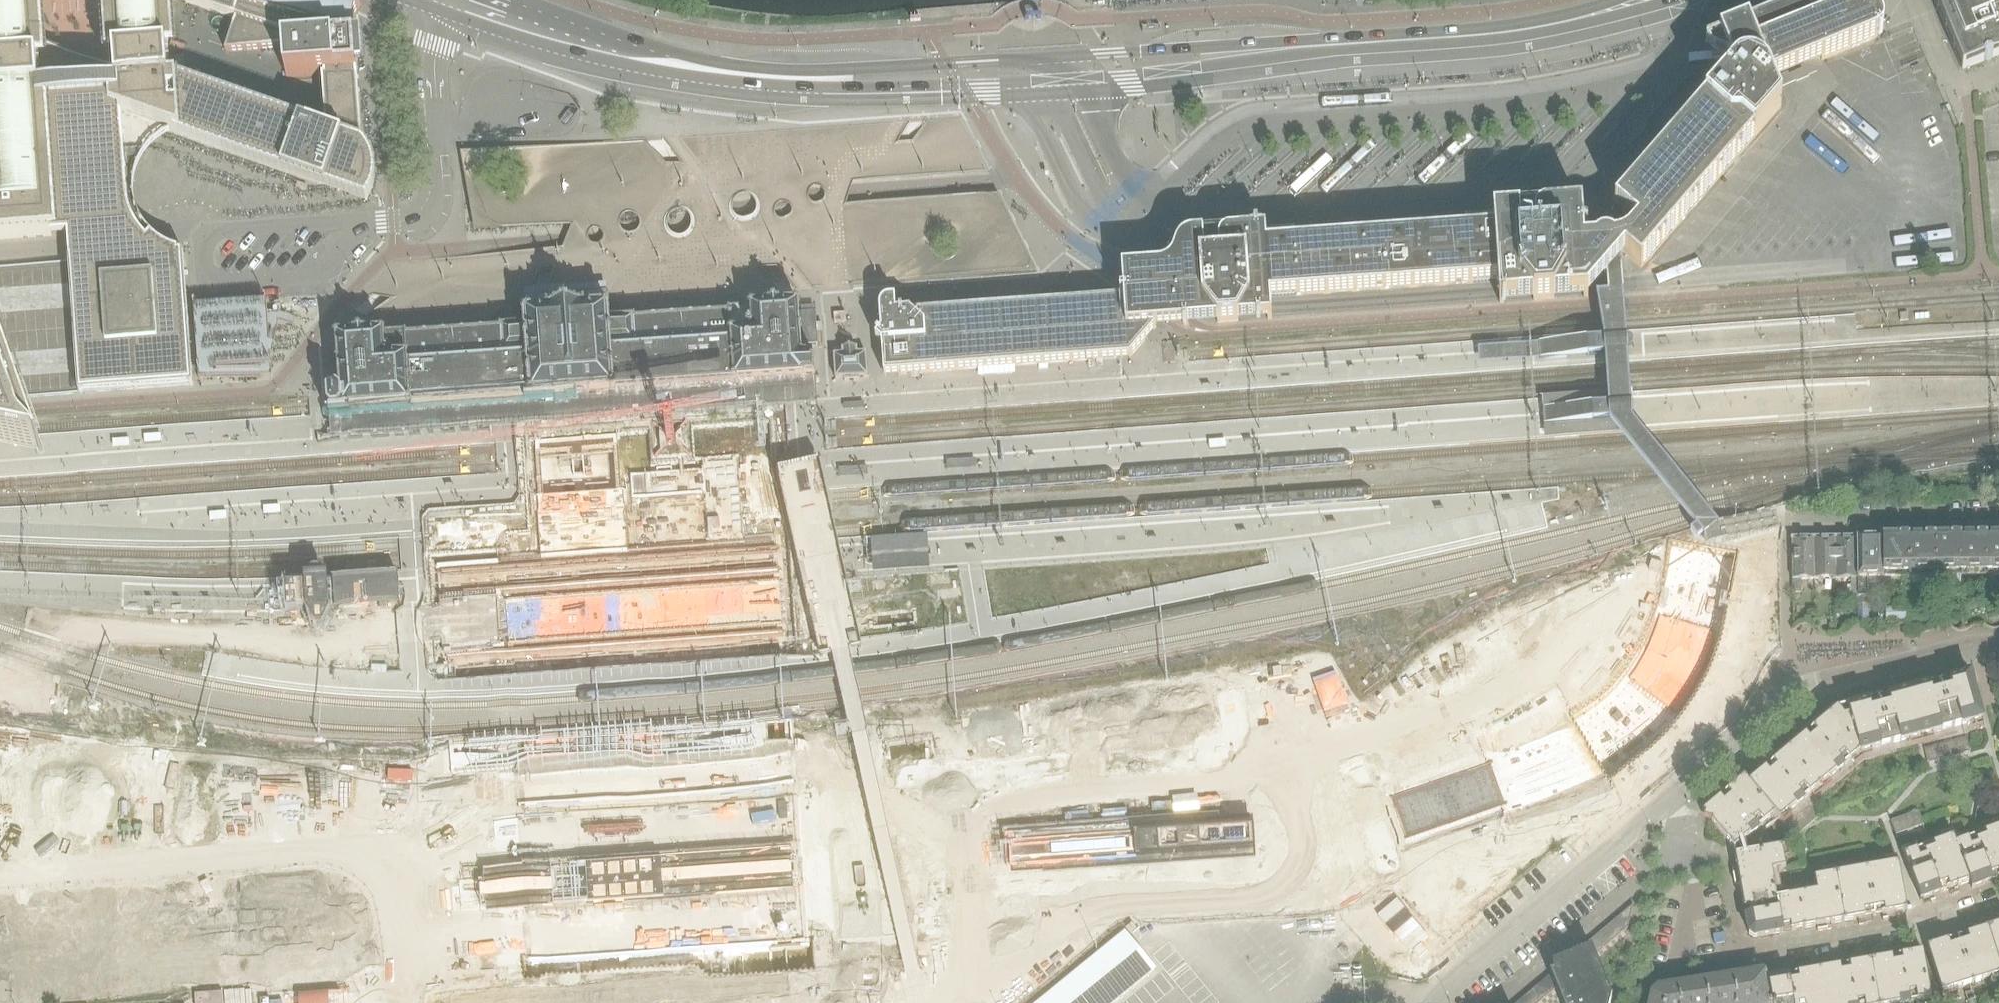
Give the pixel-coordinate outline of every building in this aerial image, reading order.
[(69,235),(70,252),(73,296),(77,362),(78,394),(193,386),(193,384),(184,259),(184,252),(180,251),(176,250),(172,248),(168,247),(164,245),(161,243),(157,240),(154,237),(151,235),(149,232),(146,228),(143,225),(141,221),(139,217),(138,213),(136,209),(135,205),(135,200),(134,196),(134,192),(134,187),(135,183),(135,179),(136,174),(138,170),(140,166),(141,162),(144,159),(146,155),(149,152),(152,149),(155,146),(158,143),(162,140),(166,138),(170,136),(168,132),(181,137),(312,182),(315,183),(319,184),(322,184),(325,184),(329,184),(332,183),(336,182),(339,181),(342,180),(345,178),(348,176),(351,173),(353,171),(355,168),(357,165),(359,162),(360,159),(361,156),(362,152),(362,149),(362,147),(362,144),(359,91),(323,93),(326,131),(170,77),(164,0),(111,0),(116,71),(38,44),(34,0),(0,0),(0,240),(69,235)] [(236,19),(242,0),(180,0),(236,19)] [(322,80),(358,79),(354,27),(353,12),(318,0),(242,0),(236,19),(225,52),(283,47),(286,78),(324,75),(324,78),(322,78),(322,80)] [(1821,61),(1876,38),(1879,36),(1881,33),(1882,30),(1883,26),(1882,23),(1873,1),(1862,5),(1861,3),(1860,2),(1859,1),(1858,0),(1852,0),(1778,30),(1783,42),(1784,45),(1786,44),(1820,59),(1821,61)] [(1962,71),(1998,56),(1998,16),(1993,0),(1934,0),(1962,71)] [(1614,243),(1584,245),(1585,254),(1603,252),(1620,251),(1624,254),(1641,269),(1781,107),(1772,86),(1770,81),(1732,71),(1731,73),(1712,95),(1707,101),(1693,116),(1688,123),(1675,138),(1669,145),(1656,160),(1650,166),(1637,182),(1631,188),(1618,203),(1614,208),(1616,209),(1636,227),(1627,238),(1621,242),(1614,243)] [(1006,232),(1007,197),(955,194),(955,208),(970,209),(970,219),(976,220),(976,231),(1006,232)] [(1494,229),(1267,245),(1267,253),(1200,257),(1202,288),(1217,286),(1220,291),(1231,291),(1233,285),(1268,283),(1269,291),(1294,289),(1296,296),(1472,284),(1472,272),(1498,270),(1498,267),(1533,265),(1536,270),(1547,269),(1549,263),(1585,261),(1585,254),(1584,245),(1582,209),(1493,215),(1494,229)] [(1267,253),(1267,245),(1266,231),(1192,236),(1188,237),(1185,238),(1182,240),(1180,243),(1178,245),(1174,254),(1173,257),(1172,260),(1169,264),(1166,266),(1163,267),(1160,268),(1155,268),(1142,269),(1122,271),(1124,296),(1125,299),(1128,343),(1143,340),(1145,341),(1156,328),(1207,324),(1212,324),(1272,320),(1272,315),(1271,308),(1270,298),(1296,296),(1294,289),(1269,291),(1268,283),(1233,285),(1231,291),(1220,291),(1217,286),(1202,288),(1200,257),(1267,253)] [(880,314),(882,352),(884,376),(888,375),(914,374),(919,373),(1130,359),(1145,341),(1143,340),(1128,343),(1125,299),(1124,296),(1122,294),(1120,293),(1117,292),(1110,293),(898,307),(896,308),(896,302),(895,301),(893,301),(892,301),(891,301),(890,301),(889,302),(888,302),(887,302),(886,303),(885,304),(884,304),(883,305),(882,306),(882,307),(881,308),(881,309),(880,310),(880,311),(880,312),(880,314)] [(672,337),(637,339),(635,320),(635,321),(635,319),(633,319),(631,320),(631,319),(613,321),(611,321),(611,320),(610,321),(609,313),(610,313),(609,310),(609,309),(608,310),(608,309),(605,309),(605,310),(586,311),(586,310),(583,310),(583,311),(580,311),(580,313),(572,313),(572,312),(572,311),(571,311),(571,313),(567,313),(563,314),(563,312),(561,312),(561,314),(554,314),(554,313),(551,313),(551,312),(548,313),(548,314),(528,315),(525,315),(525,316),(524,316),(525,319),(526,327),(524,327),(522,327),(515,328),(513,328),(505,328),(505,329),(502,329),(502,328),(501,328),(501,330),(500,330),(499,331),(500,332),(501,333),(501,332),(501,337),(502,337),(503,346),(502,346),(502,351),(501,351),(500,351),(500,352),(497,352),(488,353),(485,353),(485,352),(484,352),(482,352),(482,353),(481,353),(478,353),(478,354),(470,354),(466,354),(465,354),(465,353),(463,353),(463,354),(459,355),(451,356),(451,355),(448,356),(448,355),(447,355),(445,355),(444,355),(444,356),(440,356),(432,357),(429,357),(429,356),(428,356),(426,356),(426,357),(425,357),(424,357),(424,358),(416,358),(414,358),(414,359),(408,359),(407,353),(406,344),(407,344),(407,339),(408,338),(407,337),(406,337),(406,335),(404,335),(402,336),(402,335),(401,335),(394,336),(389,336),(389,337),(387,337),(387,336),(386,336),(386,335),(385,335),(385,334),(381,334),(381,335),(368,336),(368,335),(353,336),(354,337),(340,338),(340,337),(337,338),(336,338),(337,339),(336,339),(336,342),(337,341),(339,364),(338,364),(338,366),(339,366),(340,389),(340,391),(329,392),(329,393),(330,393),(330,398),(329,398),(330,407),(331,407),(331,410),(331,411),(330,411),(330,412),(342,411),(342,412),(342,413),(345,413),(345,412),(349,412),(349,411),(356,411),(362,411),(362,410),(369,410),(369,411),(376,410),(376,409),(383,409),(383,410),(387,409),(387,410),(389,409),(394,409),(393,408),(396,408),(397,409),(397,408),(402,408),(403,408),(402,408),(406,407),(406,408),(407,408),(410,408),(411,408),(411,407),(418,406),(418,407),(422,407),(422,406),(429,406),(430,406),(430,407),(432,406),(433,406),(433,405),(440,405),(443,405),(443,404),(450,404),(450,405),(455,404),(461,403),(462,404),(465,404),(465,403),(472,403),(474,403),(474,404),(477,403),(479,403),(479,402),(485,402),(486,402),(492,402),(492,401),(499,401),(502,401),(504,401),(506,401),(507,401),(507,400),(514,400),(520,400),(520,399),(527,399),(531,399),(531,400),(534,400),(534,399),(536,399),(536,398),(543,398),(543,399),(545,399),(545,398),(552,397),(552,398),(554,398),(554,399),(557,399),(557,398),(566,397),(566,396),(567,396),(569,396),(569,397),(570,397),(570,396),(571,396),(571,397),(576,396),(580,395),(580,396),(589,396),(592,396),(592,395),(594,395),(594,394),(601,394),(601,395),(602,395),(602,394),(609,393),(609,394),(610,394),(611,394),(611,395),(614,395),(614,394),(615,394),(615,393),(617,393),(617,392),(624,392),(629,392),(629,391),(636,391),(638,391),(638,392),(641,392),(641,391),(643,391),(643,390),(650,390),(655,390),(655,389),(662,389),(662,390),(667,389),(674,388),(674,389),(676,389),(678,389),(678,388),(680,388),(682,388),(693,387),(693,388),(694,387),(699,387),(700,387),(700,386),(712,386),(713,386),(718,386),(719,386),(719,385),(730,384),(731,385),(732,385),(735,384),(739,384),(744,383),(744,384),(748,384),(748,383),(753,383),(756,383),(759,383),(763,382),(762,381),(769,381),(769,382),(776,381),(776,380),(783,380),(783,381),(790,380),(790,379),(797,379),(797,380),(801,380),(803,380),(804,380),(804,379),(815,378),(815,377),(814,377),(814,372),(815,372),(814,363),(813,363),(813,359),(814,359),(814,358),(812,358),(812,357),(812,352),(812,350),(802,351),(800,333),(801,333),(801,331),(800,331),(800,327),(799,327),(799,321),(800,321),(800,319),(799,318),(798,313),(799,313),(799,309),(799,308),(799,306),(798,306),(798,305),(795,305),(795,306),(793,306),(781,307),(781,306),(768,307),(768,308),(766,308),(763,308),(753,309),(753,308),(751,308),(751,309),(750,309),(750,311),(749,311),(746,311),(734,312),(731,312),(729,312),(729,314),(730,333),(672,337)] [(729,314),(635,320),(637,339),(672,337),(730,333),(729,314)] [(801,315),(803,349),(815,348),(813,315),(801,315)] [(35,451),(36,451),(37,451),(38,452),(39,452),(40,453),(41,454),(41,456),(43,455),(22,397),(12,365),(7,351),(0,331),(0,445),(35,451)] [(500,332),(408,338),(407,339),(407,344),(406,344),(407,353),(408,359),(414,359),(414,358),(416,358),(424,358),(424,357),(425,357),(426,357),(426,356),(428,356),(429,356),(429,357),(432,357),(440,356),(444,356),(444,355),(445,355),(447,355),(448,355),(448,356),(451,355),(451,356),(459,355),(463,354),(463,353),(465,353),(465,354),(466,354),(470,354),(478,354),(478,353),(481,353),(482,353),(482,352),(484,352),(485,352),(485,353),(488,353),(497,352),(500,352),(500,351),(501,351),(502,351),(502,346),(503,346),(502,337),(501,337),(501,332),(501,333),(500,332)] [(1393,375),(1437,372),(1435,344),(1391,346),(1393,375)] [(842,355),(836,355),(834,355),(834,356),(833,356),(833,357),(833,358),(837,358),(838,377),(835,377),(835,379),(836,379),(836,380),(838,379),(839,379),(843,378),(843,379),(844,379),(844,381),(846,381),(848,381),(849,381),(854,381),(854,380),(857,380),(857,381),(859,380),(859,378),(859,377),(863,377),(864,377),(864,378),(867,378),(867,377),(867,375),(866,355),(866,354),(866,353),(865,353),(863,353),(857,354),(857,348),(855,348),(855,349),(843,349),(842,349),(842,355)] [(60,473),(243,465),(242,419),(58,427),(60,473)] [(738,451),(743,537),(728,538),(621,545),(614,435),(540,440),(549,565),(438,573),(439,582),(439,595),(508,589),(513,652),(444,657),(445,667),(447,686),(513,681),(518,743),(451,748),(451,758),(452,771),(519,766),(522,815),(527,880),(460,885),(461,888),(462,903),(462,908),(529,903),(533,965),(534,985),(696,974),(714,972),(805,966),(804,947),(759,950),(755,887),(755,883),(754,869),(753,864),(798,861),(794,797),(790,748),(776,535),(770,449),(738,451)] [(885,454),(867,456),(868,478),(923,474),(921,452),(896,454),(896,455),(885,456),(885,454)] [(837,458),(813,460),(814,482),(868,478),(867,456),(848,457),(849,458),(837,459),(837,458)] [(730,466),(699,468),(701,490),(755,486),(754,464),(741,465),(741,466),(730,467),(730,466)] [(658,471),(645,472),(647,494),(701,490),(699,468),(669,470),(669,471),(658,472),(658,471)] [(488,483),(458,485),(459,507),(513,503),(512,481),(499,482),(499,483),(488,484),(488,483)] [(416,488),(403,489),(405,511),(459,507),(458,485),(427,487),(428,488),(416,489),(416,488)] [(1695,536),(1737,574),(1747,562),(1706,524),(1695,536)] [(1988,536),(1961,537),(1961,578),(1965,578),(1965,574),(1987,574),(1987,578),(1988,578),(1988,536)] [(1988,536),(1988,578),(1992,578),(1992,574),(1998,574),(1998,536),(1988,536)] [(1910,537),(1908,537),(1882,538),(1882,579),(1887,579),(1887,575),(1908,575),(1908,579),(1910,579),(1910,537)] [(1936,537),(1910,537),(1910,579),(1913,579),(1913,575),(1935,575),(1935,579),(1936,578),(1936,537)] [(1961,537),(1936,537),(1936,578),(1940,578),(1940,575),(1960,574),(1960,578),(1961,578),(1961,537)] [(1857,538),(1835,539),(1836,579),(1851,579),(1851,593),(1853,593),(1853,598),(1858,598),(1857,538)] [(1878,538),(1857,538),(1858,598),(1858,605),(1868,604),(1868,579),(1878,579),(1878,538)] [(1814,579),(1813,539),(1791,539),(1792,579),(1793,579),(1795,593),(1800,593),(1800,579),(1814,579)] [(1835,539),(1813,539),(1814,579),(1836,579),(1835,539)] [(1896,608),(1886,609),(1887,621),(1896,621),(1896,608)] [(911,625),(874,628),(875,643),(912,640),(911,625)] [(1983,721),(1970,675),(1837,711),(1750,784),(1779,822),(1859,754),(1983,721)] [(917,707),(880,709),(881,724),(918,721),(917,707)] [(1966,738),(1923,749),(1927,764),(1969,752),(1966,738)] [(1744,778),(1703,813),(1733,849),(1761,825),(1765,830),(1777,820),(1778,820),(1749,784),(1750,784),(1744,778)] [(1919,811),(1891,821),(1896,835),(1924,825),(1919,811)] [(1253,817),(1008,834),(1011,879),(1256,862),(1253,817)] [(1968,834),(1967,832),(1953,838),(1953,837),(1933,844),(1935,849),(1925,852),(1926,857),(1920,859),(1917,850),(1903,856),(1920,901),(1969,882),(1972,889),(1998,879),(1998,827),(1970,838),(1968,834)] [(1240,851),(1239,828),(1147,834),(1119,836),(1026,843),(1028,866),(1149,857),(1162,856),(1240,851)] [(935,884),(932,841),(280,886),(283,930),(935,884)] [(1781,848),(1735,856),(1737,870),(1732,871),(1734,885),(1739,884),(1749,934),(1754,938),(1782,933),(1776,899),(1771,871),(1785,869),(1781,848)] [(1817,892),(1809,894),(1776,899),(1782,933),(1817,927),(1817,932),(1831,929),(1830,924),(1858,919),(1859,925),(1866,924),(1865,918),(1907,910),(1898,863),(1815,878),(1817,892)] [(1633,905),(1571,957),(1591,949),(1594,957),(1628,928),(1633,905)] [(1974,933),(1972,927),(1965,929),(1967,936),(1927,948),(1941,993),(1998,974),(1998,925),(1974,933)] [(1125,932),(1037,1002),(1114,1002),(1156,969),(1125,932)] [(1594,957),(1591,949),(1571,957),(1552,965),(1556,972),(1550,975),(1550,976),(1556,990),(1561,1002),(1610,1002),(1612,998),(1594,957)] [(1787,976),(1776,978),(1779,1002),(1908,1002),(1931,999),(1923,952),(1892,958),(1891,951),(1883,953),(1885,959),(1840,967),(1839,960),(1832,962),(1833,968),(1805,973),(1804,967),(1796,968),(1797,974),(1787,976)] [(1651,1002),(1779,1002),(1776,978),(1768,980),(1767,973),(1658,990),(1653,995),(1651,1002)] [(1556,990),(1550,976),(1517,1002),(1540,1002),(1556,990)] [(299,996),(300,1002),(359,1002),(358,991),(299,996)] [(222,993),(195,995),(195,1002),(222,1002),(222,993)]
